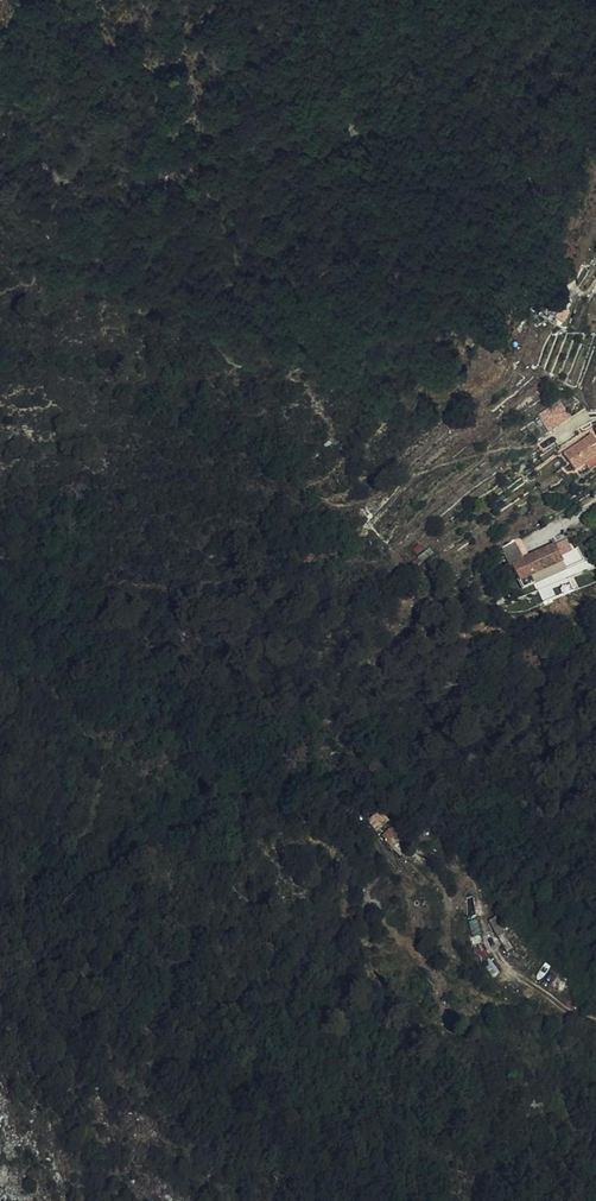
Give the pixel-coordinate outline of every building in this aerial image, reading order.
[(549,430),(572,416),(562,399),(539,412),(549,430)] [(587,425),(592,434),(595,431),(595,419),(587,425)] [(589,456),(587,453),(581,444),(588,439),(582,431),(555,450),(566,467),(574,462),(576,465),(589,456)] [(587,453),(595,447),(595,439),(595,436),(588,439),(581,444),(587,453)] [(501,559),(512,554),(518,552),(509,534),(492,542),(501,560),(501,559)] [(566,557),(555,534),(518,552),(512,554),(521,572),(552,557),(555,563),(566,557)] [(521,572),(512,554),(501,559),(514,585),(555,565),(555,563),(552,557),(521,572)] [(452,621),(443,624),(445,634),(455,631),(452,621)]
